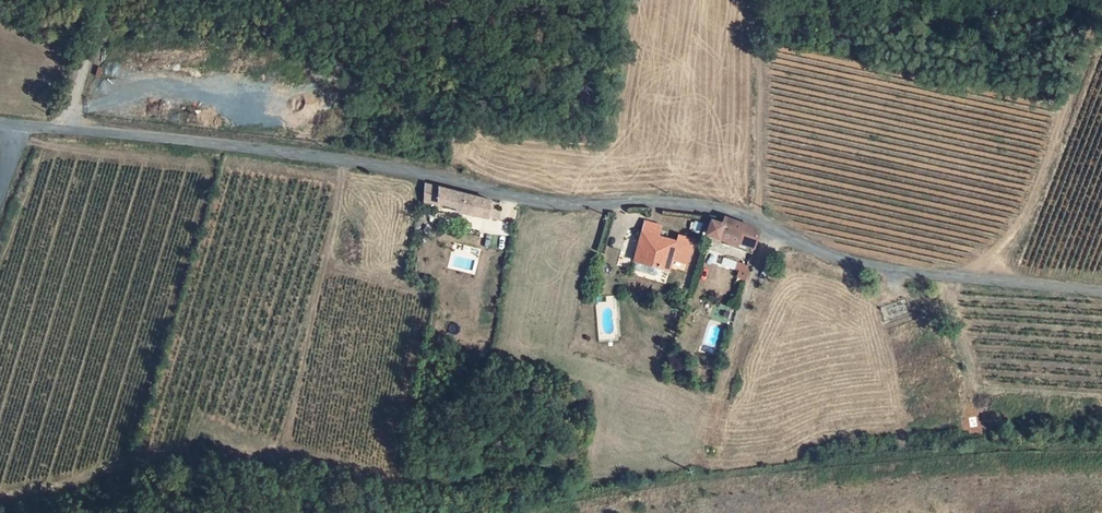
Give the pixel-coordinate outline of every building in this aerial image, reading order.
[(491,201),(425,184),(424,201),(450,208),(449,212),(487,221),(491,201)] [(748,227),(722,220),(720,226),(711,223),(705,241),(735,249),(733,254),(747,258),(753,237),(748,227)] [(443,225),(437,228),(440,234),(446,231),(443,225)] [(658,229),(642,226),(634,267),(637,267),(636,273),(638,277),(655,280),(659,278),(660,272),(669,274),(672,263),(686,266),(691,243),(677,240),(675,247),(656,242),(658,229)] [(722,272),(744,280),(750,265),(727,257),(722,272)]
